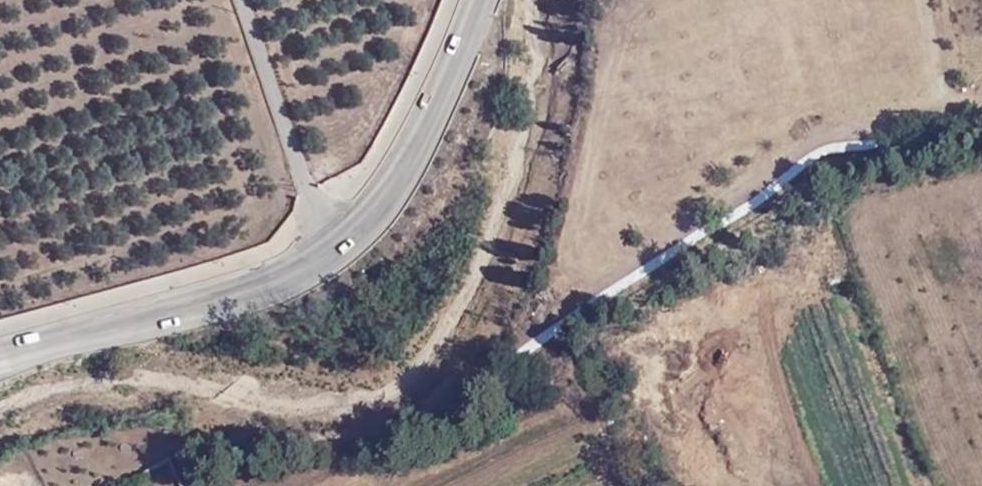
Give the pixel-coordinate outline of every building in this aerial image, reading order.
[(82,477),(87,485),(106,485),(118,479),(109,463),(82,477)]
